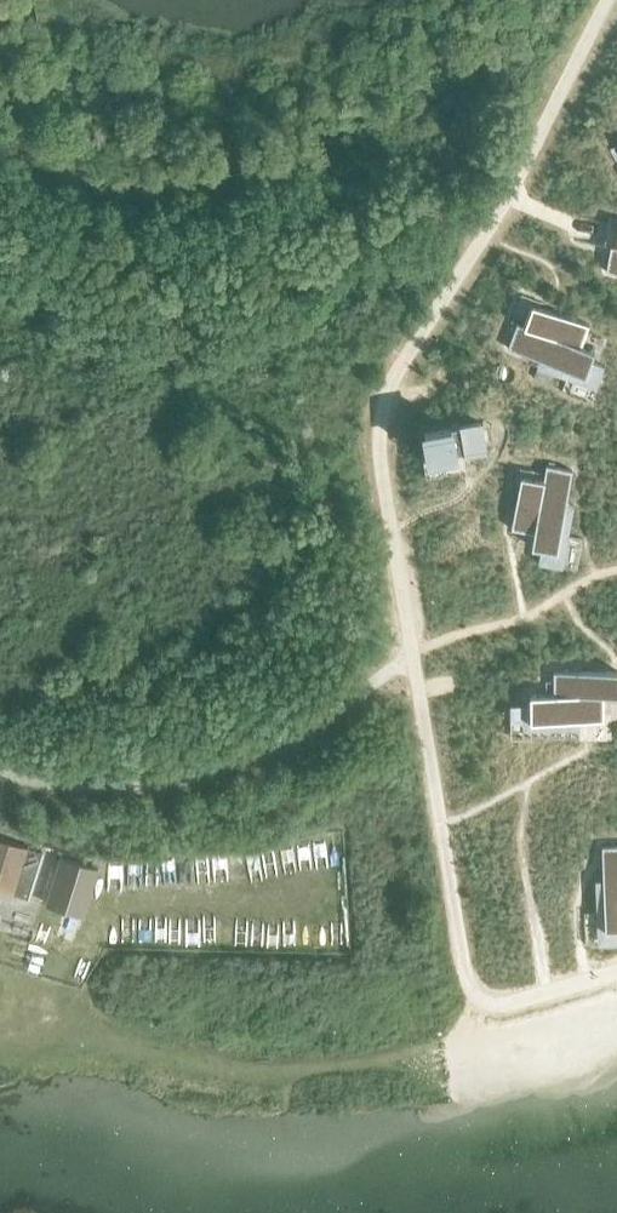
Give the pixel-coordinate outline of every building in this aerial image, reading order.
[(606,271),(616,273),(616,246),(610,245),(606,271)] [(532,304),(524,325),(581,346),(588,324),(532,304)] [(516,323),(507,348),(575,372),(581,357),(591,360),(594,351),(581,346),(524,325),(516,323)] [(480,422),(424,432),(429,458),(455,454),(455,450),(466,449),(466,452),(484,449),(480,422)] [(534,532),(531,546),(541,548),(543,538),(559,541),(572,470),(546,465),(543,479),(534,532)] [(520,475),(511,528),(534,532),(543,479),(520,475)] [(553,671),(553,694),(602,694),(616,694),(616,671),(553,671)] [(553,694),(530,694),(530,704),(540,704),(540,720),(602,720),(602,694),(553,694)] [(12,892),(28,897),(42,851),(27,846),(0,838),(0,889),(12,892)] [(602,846),(604,918),(616,918),(616,846),(602,846)] [(98,868),(59,855),(45,902),(84,914),(98,868)]
